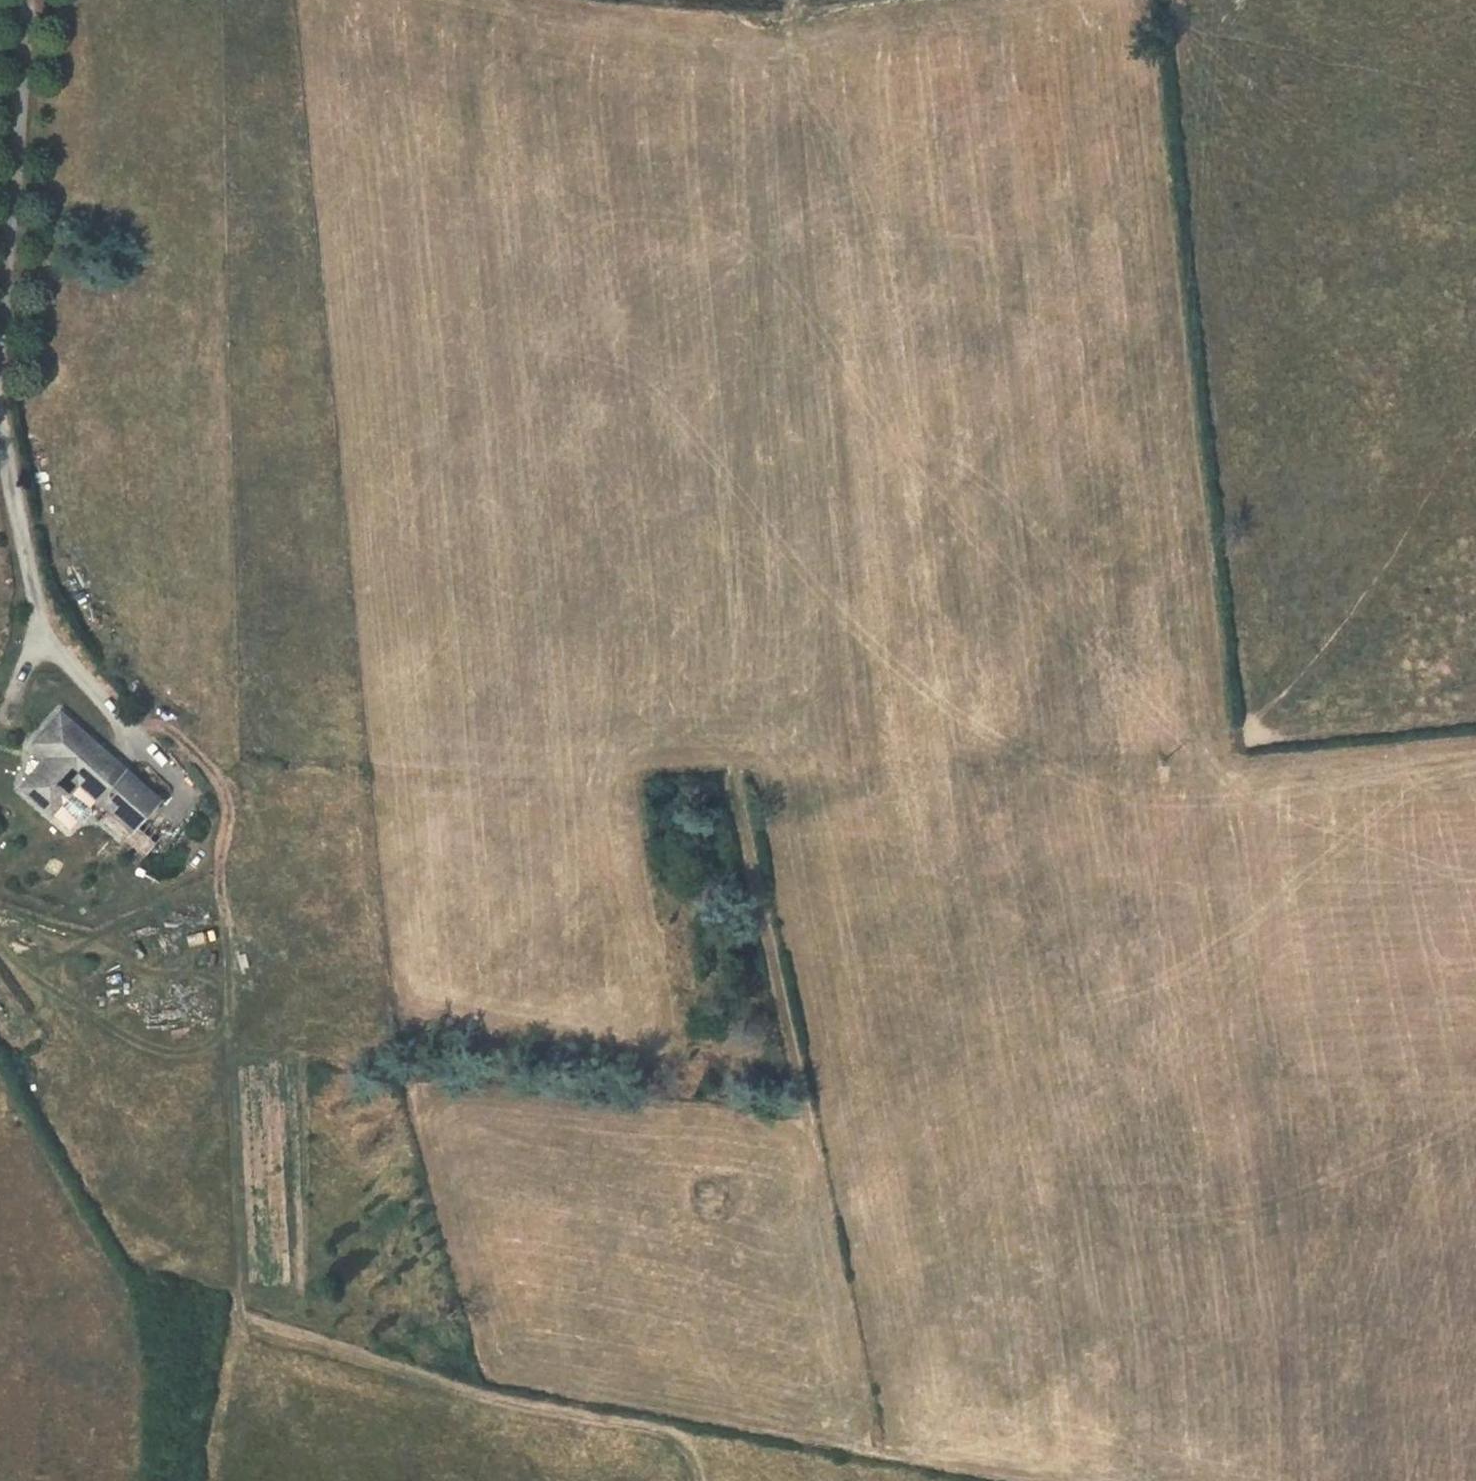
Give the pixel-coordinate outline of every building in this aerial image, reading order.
[(158,800),(59,714),(32,742),(49,758),(23,789),(51,813),(78,783),(131,830),(123,839),(143,857),(155,844),(135,826),(158,800)]
